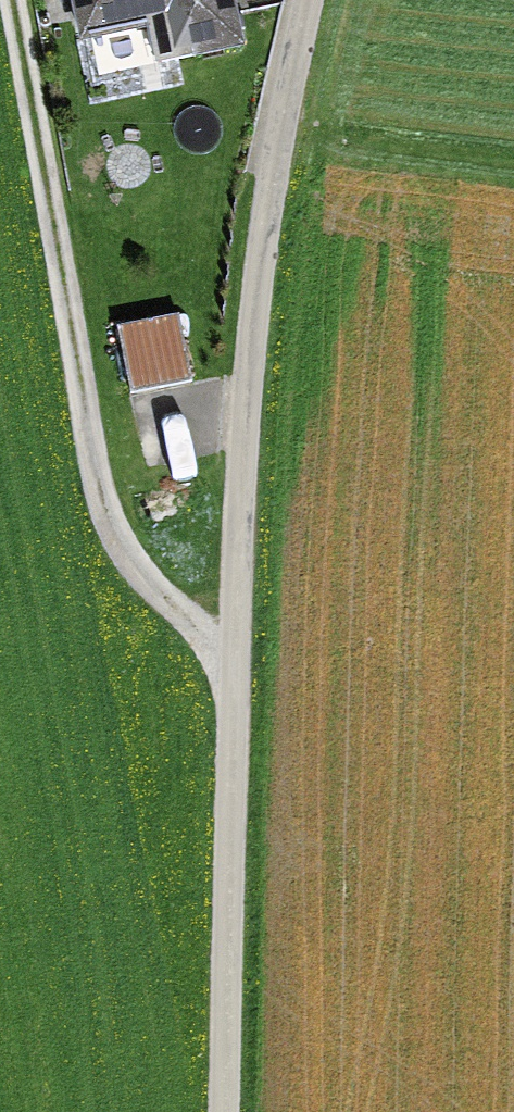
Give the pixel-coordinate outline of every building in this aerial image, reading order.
[(93,54),(150,40),(161,83),(260,58),(245,0),(80,0),(93,54)] [(183,326),(126,338),(140,404),(198,391),(183,326)]
